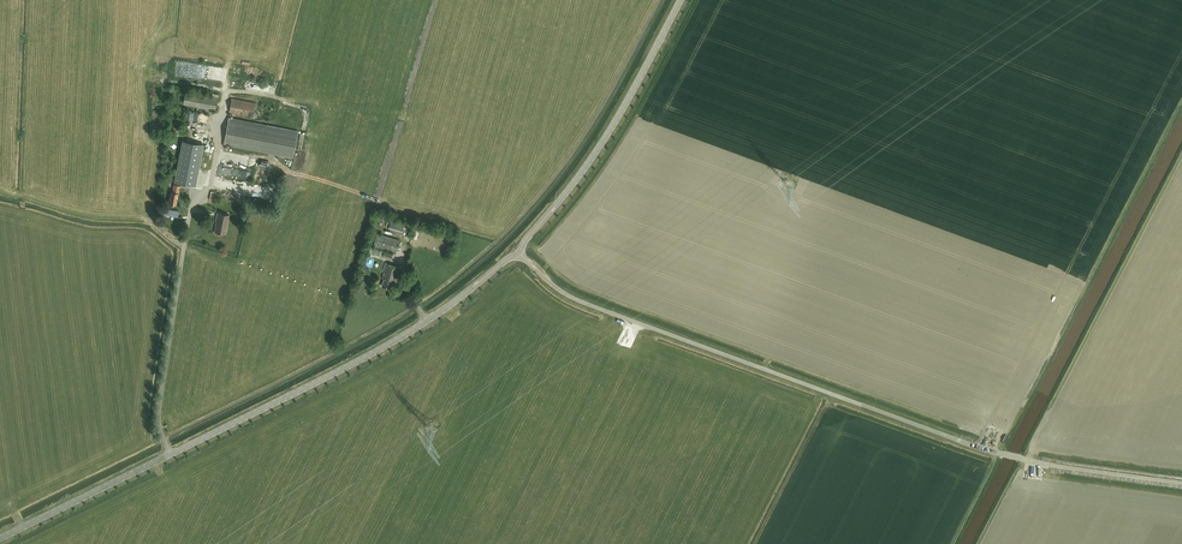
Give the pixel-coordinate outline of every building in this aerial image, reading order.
[(183,104),(216,110),(219,94),(212,93),(212,96),(186,91),(183,104)] [(232,98),(229,112),(257,117),(259,107),(260,104),(232,98)] [(229,117),(223,144),(293,158),(298,130),(229,117)] [(174,181),(195,185),(204,144),(182,140),(174,181)] [(254,167),(268,169),(270,161),(255,159),(254,167)] [(242,191),(243,184),(228,182),(227,189),(242,191)] [(171,191),(169,203),(176,204),(178,192),(180,193),(180,190),(189,191),(190,187),(174,184),(172,191),(171,191)] [(178,217),(179,211),(165,208),(164,214),(178,217)] [(225,233),(229,214),(217,212),(216,221),(214,231),(225,233)] [(390,227),(389,228),(403,231),(403,232),(405,226),(405,223),(392,219),(391,222),(390,227)] [(379,256),(391,259),(393,253),(396,254),(400,240),(377,233),(374,247),(371,246),(369,252),(379,255),(379,256)] [(397,281),(401,267),(387,263),(383,277),(385,278),(383,286),(391,288),(393,280),(397,281)]
